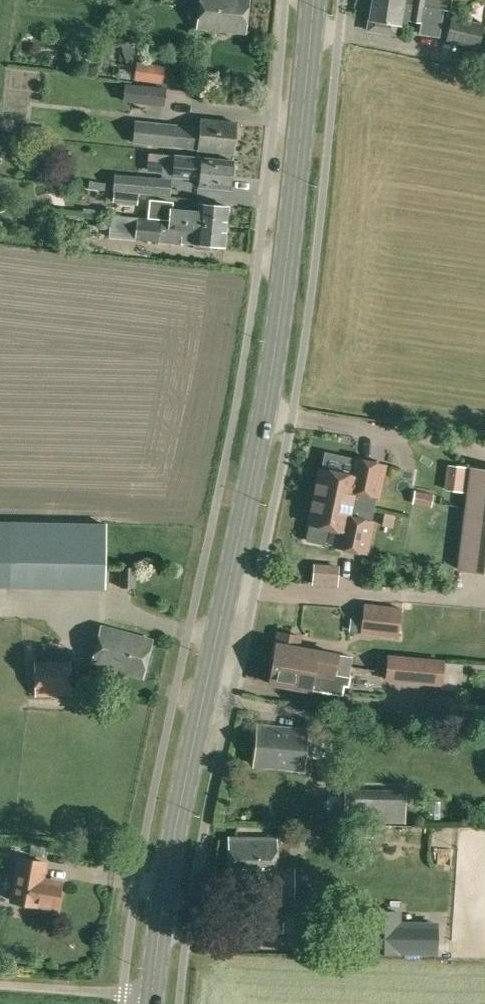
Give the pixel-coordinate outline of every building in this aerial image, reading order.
[(249,0),(200,0),(197,28),(245,33),(249,0)] [(447,11),(448,9),(389,0),(372,0),(367,29),(396,34),(398,25),(399,25),(408,20),(420,22),(419,34),(438,37),(442,10),(447,11)] [(447,11),(450,11),(452,0),(389,0),(448,9),(447,11)] [(479,48),(484,24),(451,16),(446,40),(479,48)] [(137,39),(120,44),(125,61),(142,57),(137,39)] [(162,84),(165,66),(136,62),(134,79),(162,84)] [(181,77),(167,76),(166,85),(180,87),(181,77)] [(125,86),(124,101),(144,102),(145,87),(125,86)] [(234,153),(237,123),(201,119),(200,128),(135,121),(133,142),(198,149),(198,150),(234,153)] [(202,159),(175,156),(158,154),(157,163),(174,164),(172,177),(199,180),(199,186),(230,189),(233,161),(202,158),(202,159)] [(158,194),(159,183),(123,179),(122,189),(122,192),(139,193),(158,194)] [(122,192),(122,189),(113,188),(112,201),(138,205),(139,193),(122,192)] [(198,207),(173,205),(173,201),(149,198),(147,218),(170,221),(170,220),(227,226),(229,206),(199,203),(198,207)] [(170,220),(170,221),(169,222),(161,221),(137,218),(110,216),(108,236),(135,238),(135,240),(159,242),(160,232),(182,234),(181,243),(193,244),(193,248),(210,250),(210,244),(225,246),(227,226),(170,220)] [(320,469),(315,496),(352,504),(373,509),(376,496),(378,496),(385,465),(360,460),(356,477),(348,475),(351,458),(326,453),(322,469),(320,469)] [(471,468),(458,569),(484,572),(484,470),(471,468)] [(431,507),(434,494),(414,490),(411,504),(431,507)] [(310,524),(307,540),(323,544),(327,527),(336,529),(345,531),(341,547),(366,553),(373,522),(371,522),(373,509),(352,504),(315,496),(309,523),(310,524)] [(5,585),(105,587),(106,524),(6,522),(0,522),(0,584),(5,585)] [(123,567),(122,587),(137,587),(137,567),(123,567)] [(321,571),(321,587),(347,587),(347,571),(321,571)] [(360,630),(360,634),(398,638),(398,633),(399,627),(401,607),(363,603),(362,617),(360,630)] [(142,677),(152,639),(101,625),(91,664),(142,677)] [(279,632),(276,644),(270,682),(310,689),(342,694),(343,684),(348,685),(350,676),(333,673),(335,664),(337,654),(317,651),(297,647),(299,635),(279,632)] [(381,671),(383,658),(363,654),(361,667),(381,671)] [(456,675),(457,663),(444,662),(445,659),(386,654),(384,680),(442,686),(444,673),(456,675)] [(36,697),(72,695),(71,660),(34,661),(36,697)] [(304,770),(308,729),(257,725),(253,765),(304,770)] [(405,823),(406,789),(345,788),(344,821),(405,823)] [(322,931),(322,898),(293,898),(293,869),(276,869),(276,838),(228,838),(228,878),(275,878),(275,899),(284,899),(284,931),(322,931)] [(47,845),(32,842),(30,853),(45,856),(47,845)] [(56,908),(61,882),(43,879),(46,863),(19,858),(11,900),(56,908)] [(436,925),(398,924),(398,909),(365,909),(365,952),(397,953),(397,954),(436,954),(436,925)]
